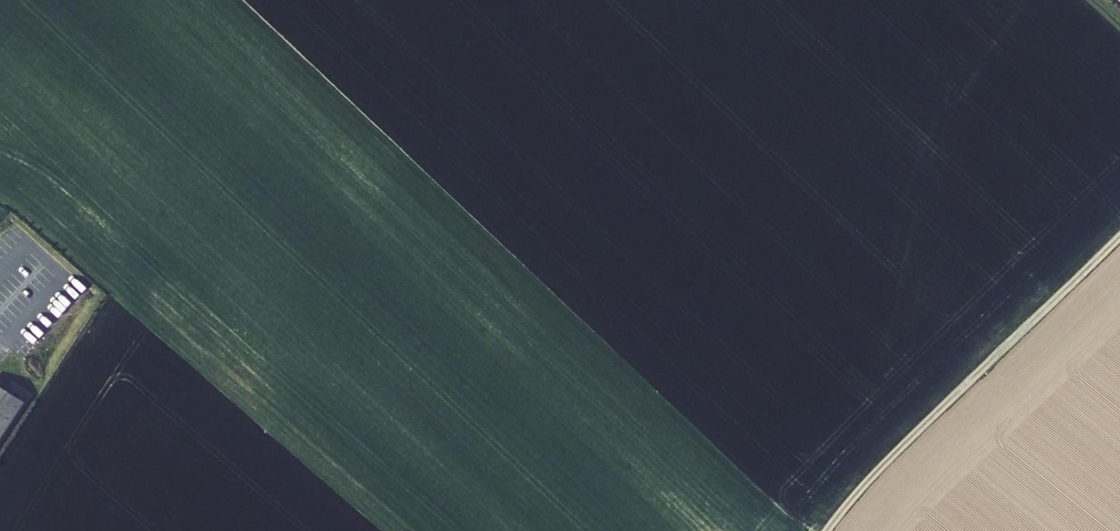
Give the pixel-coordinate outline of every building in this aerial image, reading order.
[(20,402),(0,389),(0,434),(20,402)]
